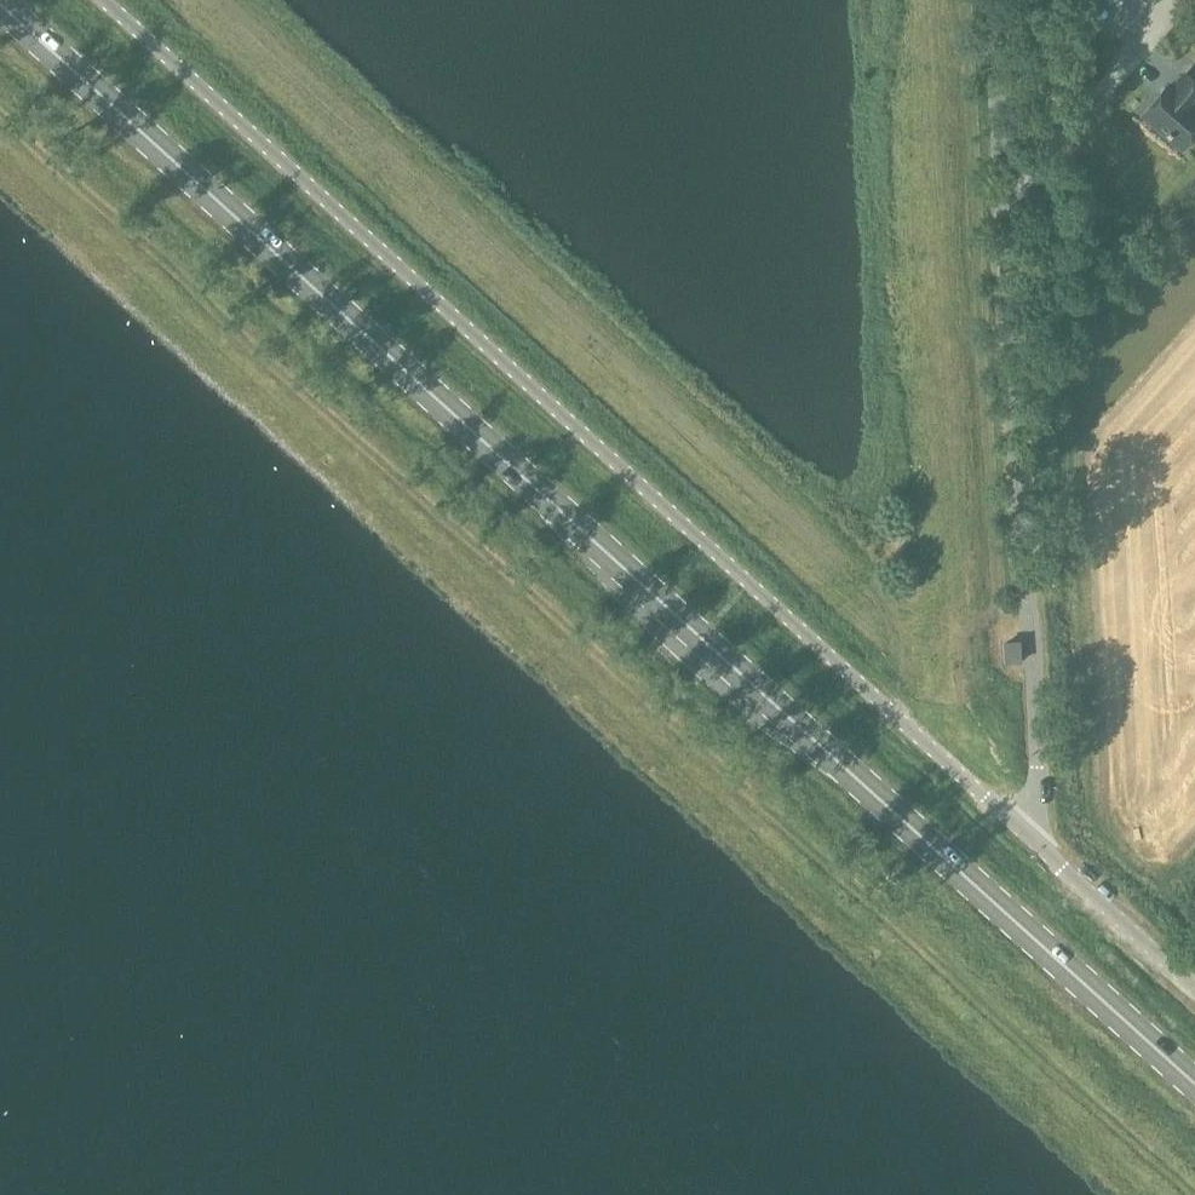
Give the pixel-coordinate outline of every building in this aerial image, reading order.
[(1182,149),(1194,135),(1194,83),(1185,73),(1172,88),(1168,85),(1142,114),(1182,149)] [(1006,640),(1007,660),(1022,659),(1020,639),(1006,640)]
